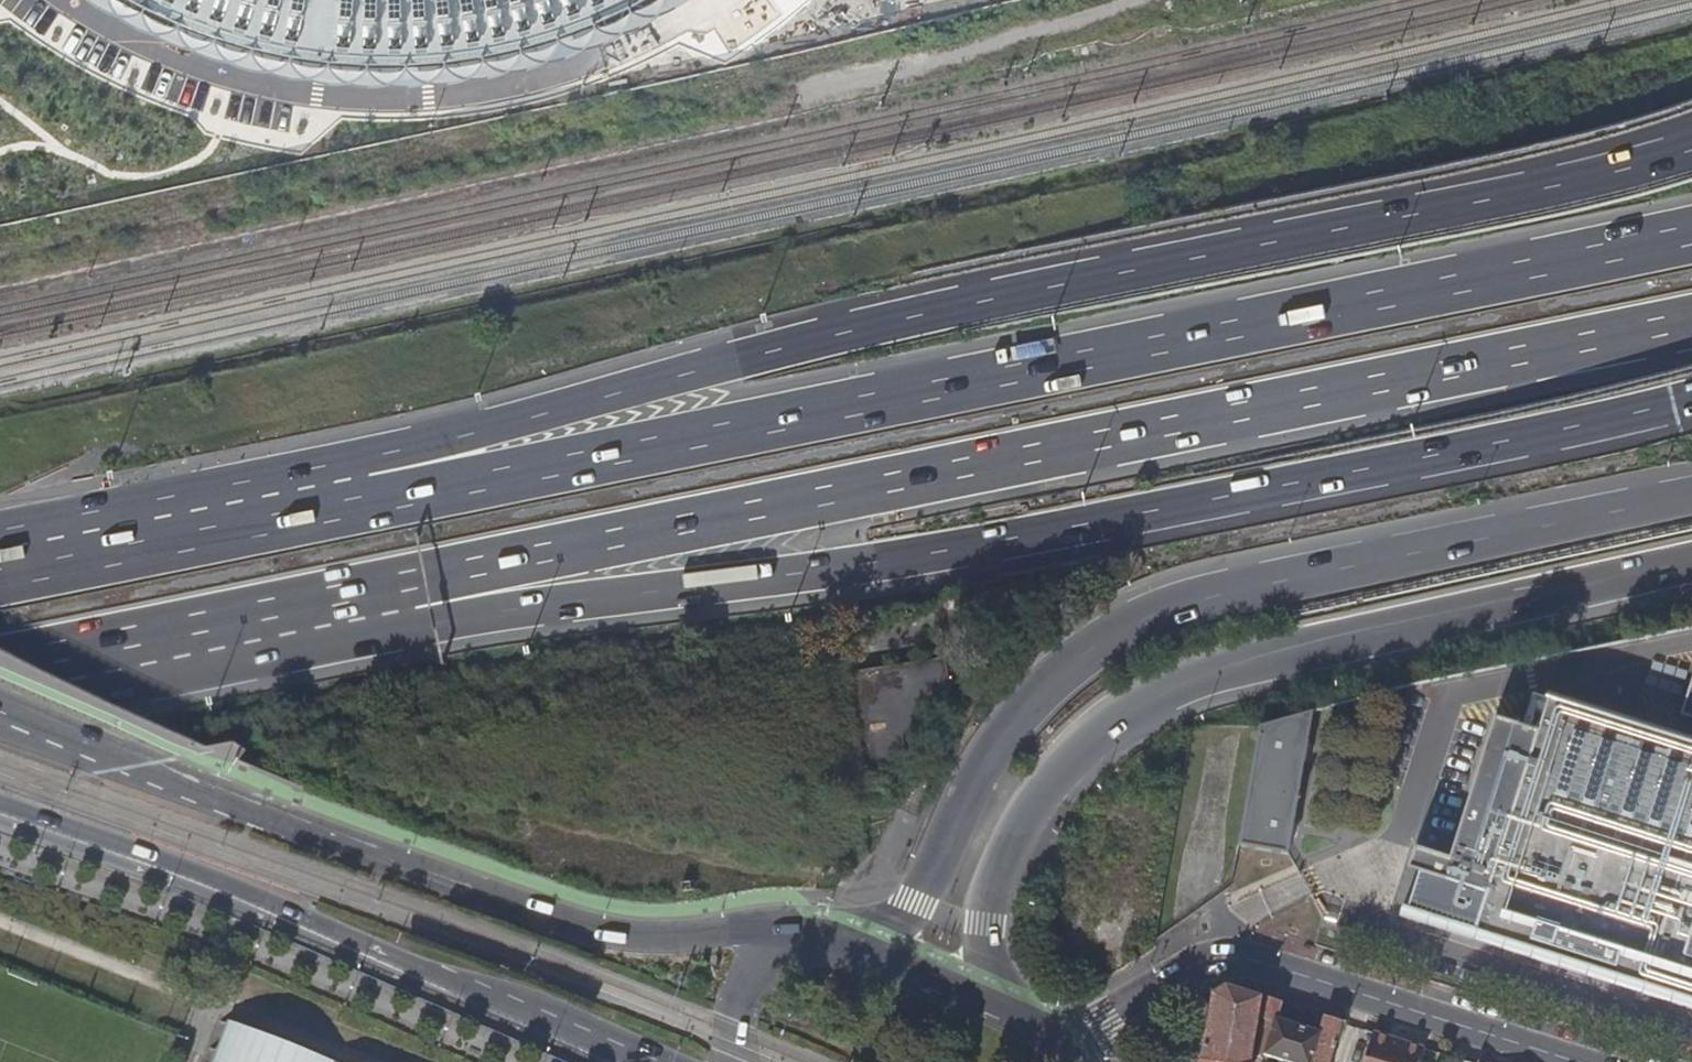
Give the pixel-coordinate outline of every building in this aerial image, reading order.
[(146,10),(202,29),(274,48),(347,53),(425,48),(515,39),(597,7),(608,0),(135,0),(146,10)] [(170,102),(182,79),(166,70),(154,93),(170,102)] [(944,652),(843,666),(856,757),(858,763),(862,768),(867,772),(874,775),(881,776),(889,774),(892,772),(898,767),(901,760),(903,753),(903,750),(900,728),(928,724),(925,701),(950,697),(944,652)] [(1551,698),(1486,900),(1691,967),(1691,711),(1683,740),(1551,698)] [(1271,728),(1257,733),(1236,849),(1286,857),(1309,718),(1271,728)] [(1200,1061),(1202,1061),(1251,1061),(1253,1046),(1262,997),(1228,986),(1212,994),(1206,1026),(1206,1028),(1200,1061)] [(1280,1003),(1262,997),(1253,1046),(1265,1050),(1275,1019),(1280,1003)] [(1342,1022),(1323,1016),(1318,1033),(1319,1033),(1311,1061),(1329,1061),(1342,1022)] [(1264,1053),(1290,1061),(1311,1061),(1319,1033),(1318,1033),(1275,1019),(1265,1050),(1264,1053)] [(236,1028),(222,1061),(324,1061),(236,1028)] [(1363,1061),(1416,1061),(1423,1048),(1372,1032),(1363,1061)]
